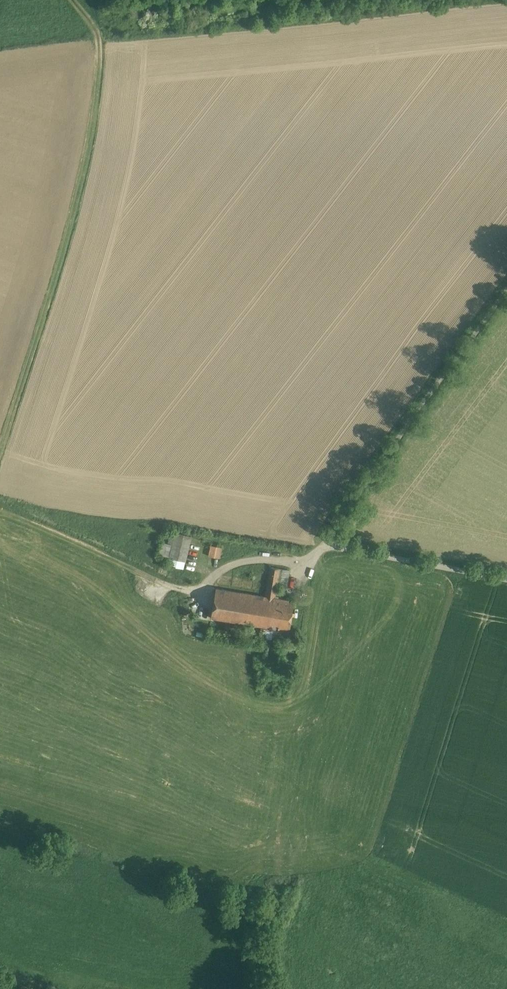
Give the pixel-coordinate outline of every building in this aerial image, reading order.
[(176,532),(164,529),(158,554),(170,557),(176,532)] [(191,536),(176,532),(170,557),(185,561),(191,536)] [(221,547),(211,545),(209,556),(220,558),(221,547)] [(185,561),(170,557),(168,564),(183,568),(185,561)] [(269,627),(274,598),(274,595),(275,596),(277,586),(280,568),(270,567),(265,596),(216,588),(211,618),(265,627),(269,627)] [(290,570),(280,568),(277,586),(287,588),(290,570)] [(294,601),(274,598),(269,627),(265,627),(264,630),(273,632),(273,628),(289,631),(294,601)] [(273,632),(272,636),(288,639),(289,631),(273,628),(273,632)]
